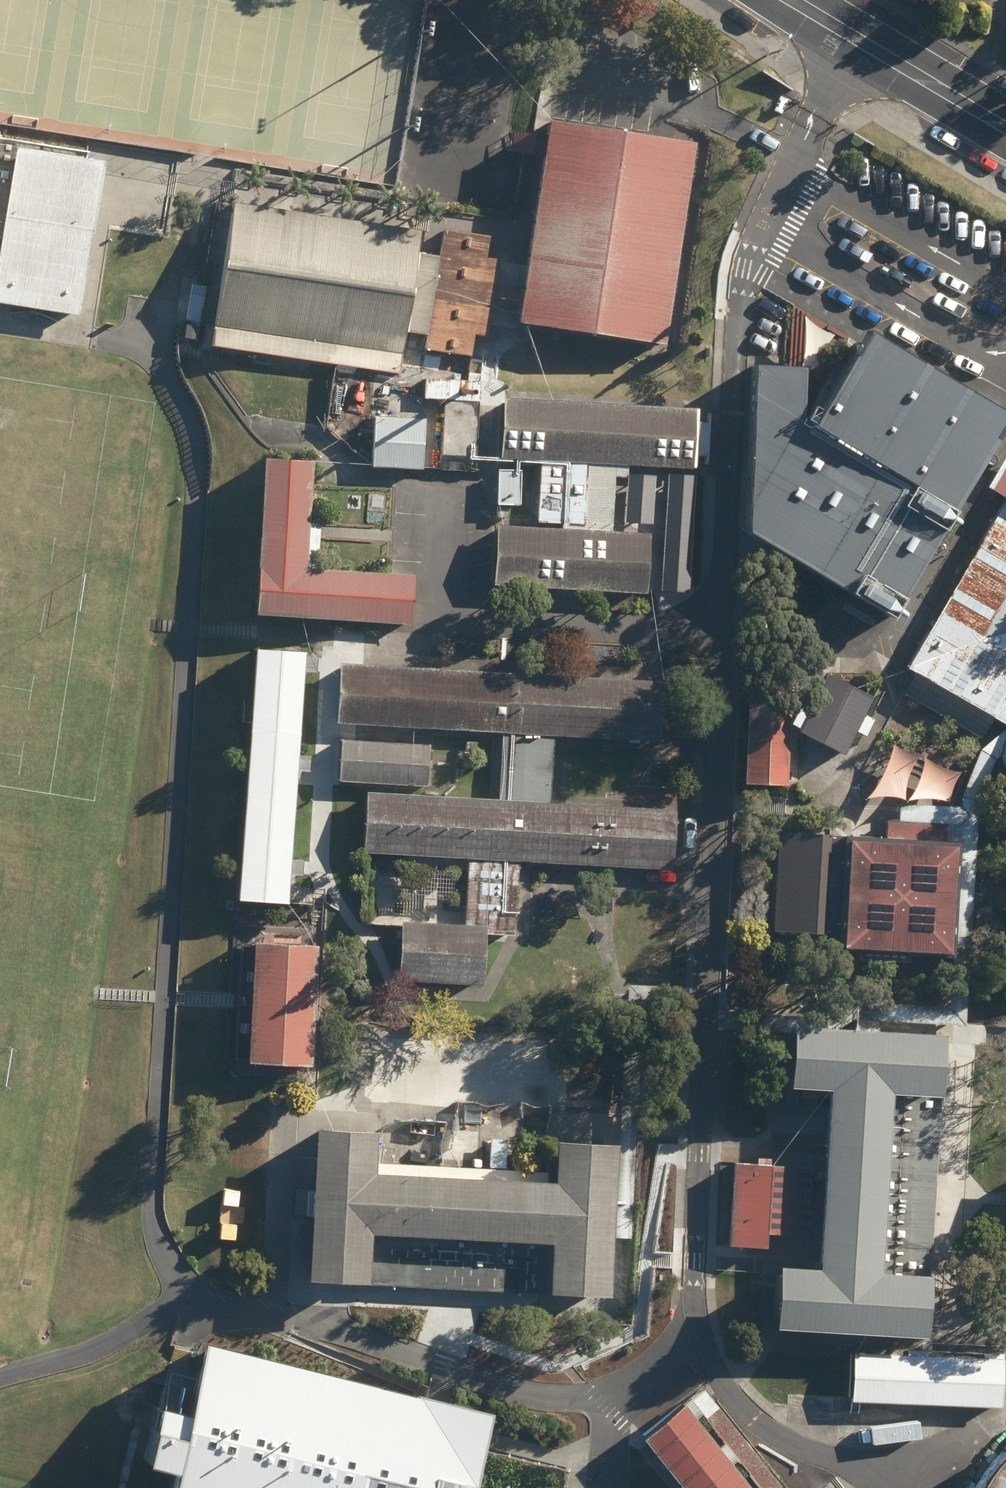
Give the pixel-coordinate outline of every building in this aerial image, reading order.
[(400,375),(407,334),(428,337),(426,352),(472,358),(475,337),(490,339),(493,313),(522,317),(520,326),(667,348),(696,144),(549,123),(547,137),(503,131),(519,21),(507,19),(510,0),(433,0),(411,153),(426,155),(421,190),(493,200),(501,153),(544,159),(525,292),(497,287),(500,262),(487,259),(491,239),(445,232),(441,258),(420,255),(423,232),(234,205),(214,348),(400,375)] [(82,318),(106,163),(17,149),(0,256),(0,304),(82,318)] [(872,326),(815,422),(805,416),(807,366),(757,364),(752,530),(897,616),(1005,432),(1005,405),(989,395),(872,326)] [(185,340),(199,342),(201,329),(187,327),(185,340)] [(276,424),(329,432),(337,385),(263,373),(255,424),(275,427),(276,424)] [(425,400),(481,403),(482,383),(426,380),(425,400)] [(496,589),(649,596),(652,534),(615,533),(617,480),(629,480),(630,468),(697,471),(697,459),(706,459),(707,424),(699,424),(700,409),(504,400),(501,464),(542,466),(539,524),(564,525),(564,531),(498,528),(496,589)] [(373,469),(424,472),(427,421),(375,418),(373,469)] [(258,618),(413,628),(415,578),(319,572),(322,523),(311,522),(315,463),(268,460),(258,618)] [(994,490),(985,484),(970,510),(994,524),(910,671),(918,675),(906,695),(993,744),(1005,721),(1005,469),(994,490)] [(498,507),(521,508),(523,472),(499,471),(498,507)] [(497,521),(509,521),(509,509),(497,509),(497,521)] [(240,903),(290,906),(292,877),(304,878),(305,864),(293,863),(299,773),(312,774),(313,761),(299,760),(305,675),(319,676),(320,659),(307,658),(307,655),(257,652),(240,903)] [(528,1015),(578,1018),(584,920),(517,916),(520,863),(674,873),(677,813),(551,806),(556,738),(661,744),(665,685),(341,666),(338,726),(504,735),(500,802),(368,795),(364,854),(469,860),(466,929),(404,925),(400,985),(485,990),(488,938),(532,940),(528,1015)] [(801,735),(846,758),(875,701),(830,677),(812,712),(804,707),(794,727),(802,732),(801,735)] [(789,719),(745,717),(743,787),(786,789),(789,719)] [(339,783),(429,789),(432,748),(341,742),(339,783)] [(843,954),(954,960),(960,848),(947,847),(949,825),(888,821),(886,844),(783,838),(778,933),(844,936),(843,954)] [(250,1068),(313,1071),(319,949),(255,946),(250,1068)] [(629,987),(620,1150),(636,1150),(644,1006),(690,1008),(690,989),(629,987)] [(780,1335),(936,1343),(937,1328),(946,1329),(947,1309),(938,1309),(939,1292),(933,1292),(934,1282),(931,1282),(940,1101),(946,1101),(946,1098),(953,1098),(954,1081),(961,1081),(963,1062),(955,1062),(955,1047),(949,1047),(949,1039),(796,1031),(793,1093),(832,1095),(823,1275),(783,1273),(780,1335)] [(383,1099),(553,1108),(556,1058),(386,1048),(383,1099)] [(211,1250),(260,1253),(269,1099),(220,1096),(211,1250)] [(612,1303),(620,1150),(559,1147),(556,1188),(377,1178),(379,1138),(317,1135),(309,1287),(369,1290),(369,1287),(551,1297),(551,1300),(612,1303)] [(732,1250),(768,1252),(769,1236),(809,1238),(813,1171),(773,1169),(773,1161),(759,1160),(759,1169),(736,1168),(732,1250)] [(495,1421),(207,1351),(199,1384),(173,1378),(150,1475),(179,1482),(177,1487),(479,1487),(495,1421)] [(1004,1411),(1005,1375),(1005,1364),(778,1355),(777,1402),(1004,1411)] [(680,1487),(750,1487),(734,1468),(740,1463),(729,1448),(722,1454),(698,1424),(704,1418),(693,1404),(644,1443),(680,1487)] [(990,1453),(967,1487),(1005,1487),(1005,1441),(990,1453)]
